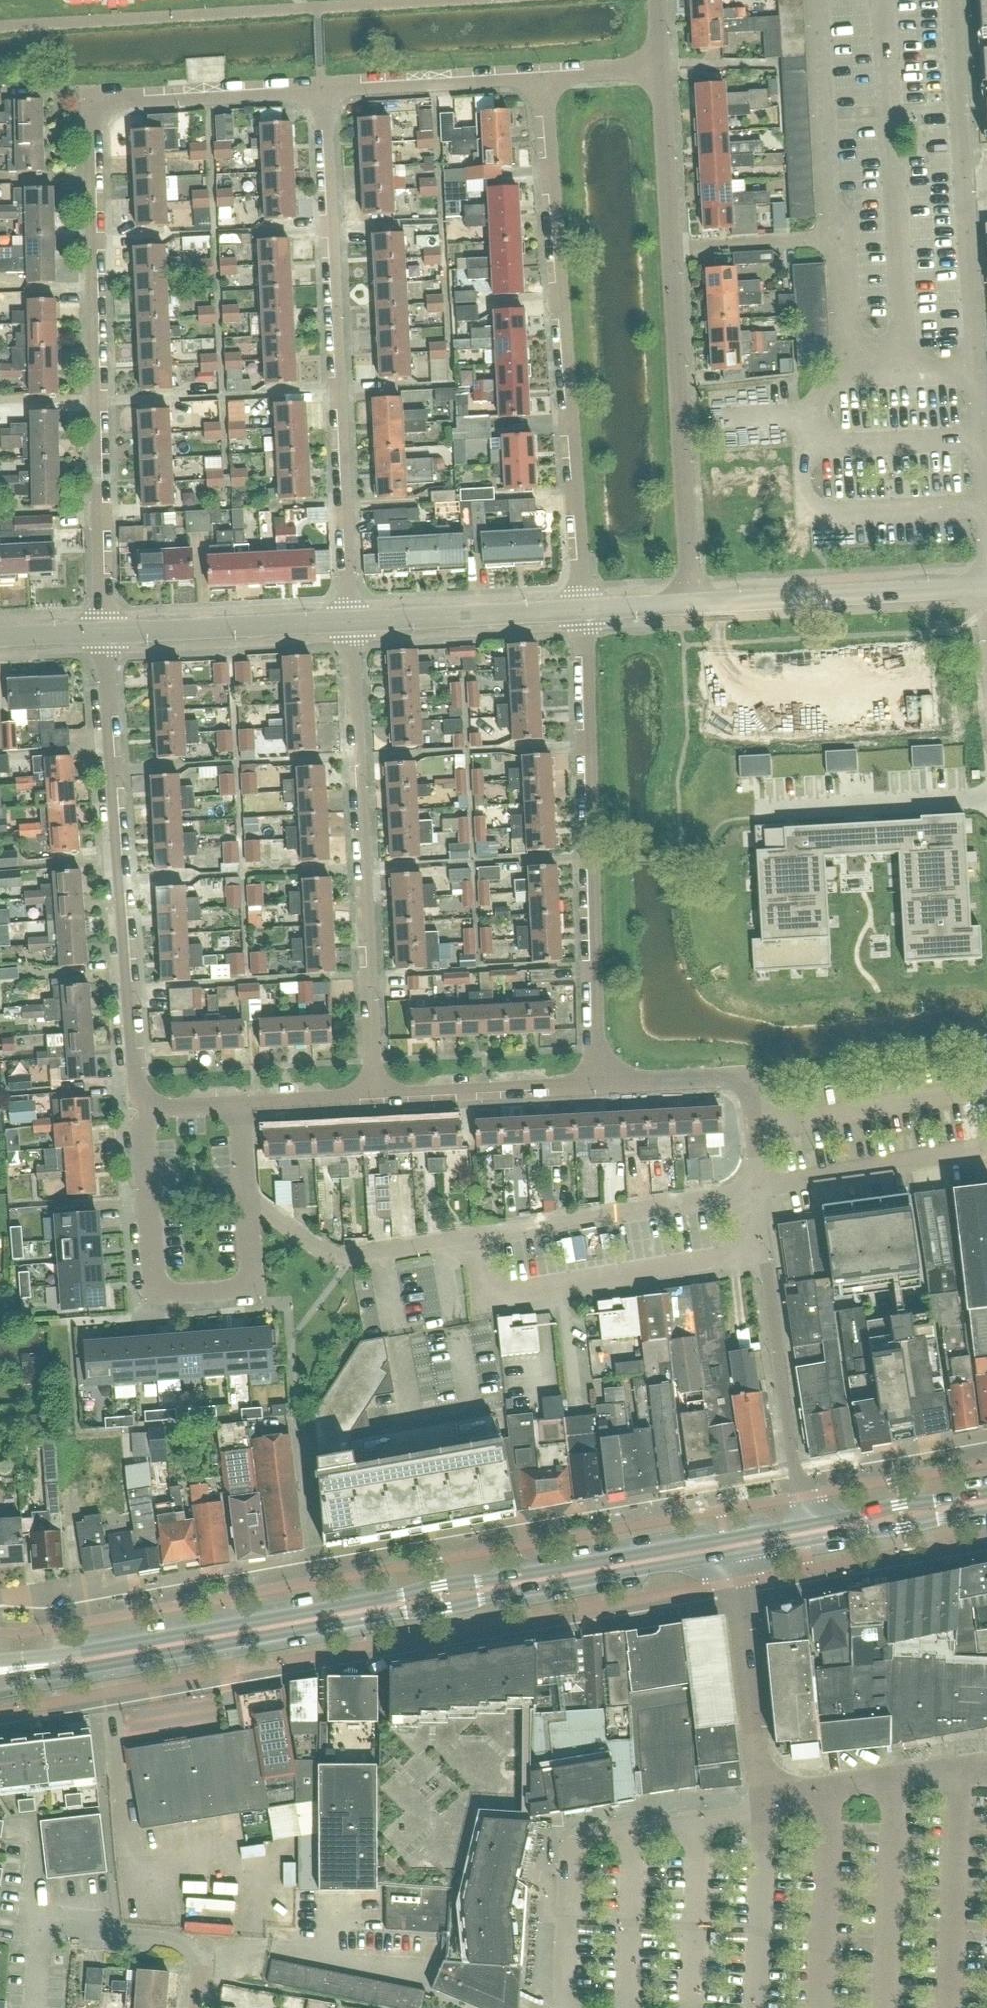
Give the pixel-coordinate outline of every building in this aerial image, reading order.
[(721,0),(692,0),(693,22),(746,19),(746,18),(745,8),(721,9),(721,0)] [(984,1),(979,1),(981,33),(986,33),(986,34),(986,0),(983,0),(984,1)] [(804,16),(804,13),(803,4),(778,5),(779,18),(804,16)] [(805,29),(804,16),(779,18),(780,30),(805,29)] [(690,48),(695,48),(695,49),(723,48),(723,46),(728,46),(728,33),(756,31),(755,17),(746,18),(746,19),(693,22),(694,35),(690,36),(690,48)] [(761,57),(766,57),(766,59),(780,58),(778,18),(764,19),(765,41),(760,42),(761,57)] [(780,30),(780,43),(805,42),(805,29),(780,30)] [(806,54),(805,42),(780,43),(781,55),(806,54)] [(807,69),(806,54),(781,55),(782,71),(807,69)] [(807,81),(807,77),(807,69),(782,71),(782,83),(807,81)] [(768,80),(769,96),(779,95),(778,79),(768,80)] [(782,83),(783,96),(808,94),(807,81),(782,83)] [(694,107),(698,107),(698,110),(750,107),(750,110),(768,109),(767,89),(749,90),(749,92),(726,93),(725,84),(697,86),(697,96),(694,96),(694,107)] [(783,96),(784,107),(809,106),(808,94),(783,96)] [(43,124),(43,100),(6,101),(6,113),(0,113),(0,125),(8,125),(16,125),(43,124)] [(810,119),(809,115),(809,106),(784,107),(785,120),(810,119)] [(750,115),(750,110),(750,107),(698,110),(699,134),(728,133),(727,117),(750,115)] [(509,111),(476,112),(477,128),(454,129),(454,114),(441,114),(442,142),(454,141),(510,138),(510,127),(513,124),(512,115),(509,112),(509,111)] [(216,116),(217,141),(235,140),(233,115),(216,116)] [(359,120),(360,144),(391,143),(390,118),(359,120)] [(785,120),(785,132),(810,131),(810,119),(785,120)] [(253,148),(261,147),(261,149),(292,148),(291,123),(260,125),(260,139),(252,139),(253,148)] [(44,148),(43,124),(16,125),(8,125),(8,137),(2,137),(2,141),(0,141),(0,155),(9,155),(8,149),(44,148)] [(132,131),(133,156),(164,154),(162,130),(132,131)] [(417,132),(417,141),(434,140),(434,131),(417,132)] [(811,144),(811,141),(810,131),(785,132),(786,145),(811,144)] [(729,143),(728,133),(699,134),(701,158),(753,155),(753,154),(763,153),(762,141),(729,143)] [(190,144),(190,152),(208,151),(207,135),(190,136),(190,144)] [(511,150),(510,138),(454,141),(455,155),(471,154),(471,150),(474,150),(475,167),(465,168),(466,180),(467,180),(502,178),(501,166),(512,165),(512,164),(515,164),(515,150),(511,150)] [(435,149),(434,140),(417,141),(418,150),(435,149)] [(214,142),(215,151),(232,150),(231,141),(214,142)] [(392,166),(391,143),(360,144),(362,168),(392,166)] [(786,145),(787,155),(787,156),(812,156),(811,144),(786,145)] [(9,173),(17,173),(44,172),(44,148),(8,149),(9,155),(9,173)] [(262,173),(293,171),(292,148),(261,149),(262,173)] [(232,159),(232,150),(215,151),(215,160),(232,159)] [(208,160),(208,151),(190,152),(191,161),(208,160)] [(165,178),(164,154),(133,156),(134,180),(165,178)] [(754,166),(753,155),(701,158),(702,182),(731,180),(730,168),(754,166)] [(812,169),(812,166),(812,156),(787,156),(787,170),(812,169)] [(420,179),(420,189),(436,188),(435,164),(422,165),(422,179),(420,179)] [(362,168),(363,192),(393,190),(392,166),(362,168)] [(787,170),(788,181),(813,180),(812,169),(787,170)] [(264,197),(294,195),(293,171),(262,173),(264,197)] [(134,180),(136,204),(166,202),(165,178),(134,180)] [(445,201),(452,201),(468,200),(468,193),(467,180),(466,180),(444,181),(445,201)] [(768,191),(731,193),(731,180),(702,182),(702,184),(698,185),(699,196),(703,196),(703,206),(756,203),(756,205),(769,204),(768,191)] [(814,193),(814,192),(813,180),(788,181),(789,194),(814,193)] [(18,205),(18,213),(54,212),(54,188),(14,189),(15,206),(18,205)] [(436,188),(420,189),(421,208),(417,208),(417,218),(438,217),(436,188)] [(488,189),(489,192),(489,205),(465,206),(465,217),(519,215),(518,188),(488,189)] [(217,189),(217,198),(234,197),(234,189),(217,189)] [(192,191),(193,200),(210,199),(209,190),(192,191)] [(395,215),(393,190),(363,192),(364,216),(395,215)] [(789,194),(789,207),(814,206),(814,193),(789,194)] [(294,195),(264,197),(265,221),(296,219),(294,195)] [(234,197),(217,198),(219,229),(240,227),(239,217),(235,218),(234,197)] [(302,200),(304,221),(323,220),(321,198),(302,200)] [(211,207),(210,199),(193,200),(193,208),(211,207)] [(167,226),(166,202),(136,204),(137,228),(167,226)] [(703,206),(703,210),(700,210),(700,220),(704,220),(704,231),(733,229),(732,215),(756,214),(756,205),(756,203),(703,206)] [(27,236),(55,236),(54,212),(18,213),(18,205),(15,206),(9,206),(9,219),(18,219),(19,236),(27,236)] [(9,206),(0,206),(0,219),(9,219),(9,206)] [(789,207),(790,220),(815,218),(814,206),(789,207)] [(490,226),(491,242),(521,241),(519,215),(465,217),(466,227),(490,226)] [(425,249),(425,257),(441,256),(441,247),(440,247),(438,225),(417,226),(418,236),(416,236),(417,249),(425,249)] [(242,244),(241,234),(220,235),(220,245),(242,244)] [(374,260),(405,258),(403,234),(373,235),(374,260)] [(20,260),(55,259),(55,236),(27,236),(27,247),(0,247),(0,254),(10,254),(11,266),(20,266),(20,260)] [(212,236),(183,237),(184,250),(212,248),(212,236)] [(260,266),(290,264),(289,239),(258,241),(260,266)] [(468,258),(468,270),(522,267),(521,241),(491,242),(492,257),(468,258)] [(136,272),(166,271),(165,246),(134,248),(136,272)] [(759,265),(758,253),(734,254),(734,266),(759,265)] [(28,272),(28,284),(56,283),(55,259),(20,260),(20,266),(11,266),(10,254),(0,254),(0,273),(28,272)] [(441,256),(425,257),(426,265),(441,265),(441,256)] [(220,259),(221,267),(238,266),(237,257),(220,259)] [(196,259),(196,268),(213,267),(213,258),(196,259)] [(406,282),(405,258),(374,260),(376,284),(406,282)] [(261,289),(292,288),(290,264),(260,266),(261,289)] [(826,277),(825,264),(793,266),(794,279),(826,277)] [(238,266),(221,267),(222,276),(238,274),(238,266)] [(214,276),(213,267),(196,268),(196,277),(214,276)] [(523,294),(522,267),(468,270),(469,280),(493,278),(493,295),(523,294)] [(760,280),(737,281),(736,269),(707,271),(708,296),(738,295),(747,295),(761,294),(760,280)] [(167,295),(166,271),(136,272),(137,296),(167,295)] [(794,279),(795,292),(827,290),(826,277),(794,279)] [(407,306),(406,282),(376,284),(377,307),(407,306)] [(262,313),(293,312),(292,288),(261,289),(262,313)] [(795,304),(828,302),(827,290),(795,292),(795,304)] [(477,302),(477,291),(455,292),(456,303),(477,302)] [(761,304),(761,294),(747,295),(738,295),(708,296),(710,321),(739,320),(738,305),(761,304)] [(137,296),(138,320),(168,318),(167,295),(137,296)] [(427,296),(427,304),(444,303),(444,295),(427,296)] [(794,296),(779,297),(780,317),(795,316),(794,296)] [(22,325),(56,325),(56,300),(29,301),(29,311),(13,311),(13,319),(13,325),(22,325)] [(795,304),(796,316),(828,315),(828,302),(795,304)] [(445,312),(444,303),(427,304),(428,313),(445,312)] [(223,306),(223,314),(240,313),(240,305),(223,306)] [(479,321),(479,305),(456,307),(457,322),(479,321)] [(198,307),(199,316),(216,315),(216,306),(198,307)] [(408,330),(407,306),(377,307),(378,331),(408,330)] [(472,328),(473,339),(526,336),(524,310),(494,311),(495,326),(472,328)] [(263,337),(294,335),(293,312),(262,313),(263,337)] [(241,322),(240,313),(223,314),(224,323),(241,322)] [(217,324),(216,315),(199,316),(199,325),(217,324)] [(796,316),(797,329),(829,327),(828,315),(796,316)] [(170,342),(168,318),(138,320),(139,344),(170,342)] [(740,332),(739,320),(710,321),(711,346),(741,345),(749,344),(768,343),(768,338),(763,338),(763,333),(749,334),(749,331),(740,332)] [(30,349),(57,348),(56,325),(22,325),(22,333),(16,334),(17,347),(13,347),(13,349),(30,349)] [(797,329),(797,341),(830,340),(829,327),(797,329)] [(410,353),(408,330),(378,331),(379,355),(410,353)] [(265,361),(295,359),(294,335),(263,337),(265,361)] [(496,348),(497,365),(527,363),(526,336),(473,339),(454,340),(454,350),(496,348)] [(798,354),(830,352),(830,340),(797,341),(798,354)] [(139,344),(140,368),(171,366),(170,342),(139,344)] [(430,343),(430,352),(447,351),(447,342),(430,343)] [(741,345),(711,346),(713,372),(724,371),(725,382),(747,381),(746,369),(742,369),(741,354),(764,353),(764,348),(768,348),(768,343),(749,344),(741,345)] [(13,379),(23,379),(22,372),(57,372),(57,348),(30,349),(13,349),(13,364),(13,379)] [(448,359),(447,351),(430,352),(431,360),(448,359)] [(225,353),(226,362),(242,361),(242,352),(225,353)] [(798,354),(799,367),(831,365),(830,352),(798,354)] [(411,378),(410,353),(379,355),(380,380),(411,378)] [(201,355),(201,364),(218,363),(218,354),(201,355)] [(295,359),(265,361),(266,385),(297,384),(295,359)] [(242,361),(226,362),(226,370),(227,370),(228,393),(252,392),(251,380),(244,380),(242,361)] [(219,372),(218,363),(201,364),(202,373),(197,373),(198,383),(214,382),(213,372),(219,372)] [(473,381),(474,393),(528,390),(527,363),(497,365),(498,379),(473,381)] [(13,379),(13,364),(0,364),(0,379),(13,379)] [(172,391),(171,366),(140,368),(142,392),(172,391)] [(23,382),(30,382),(30,396),(58,396),(57,372),(22,372),(23,379),(23,382)] [(436,401),(456,400),(455,395),(455,388),(435,390),(436,401)] [(474,402),(499,401),(500,418),(530,417),(528,390),(474,393),(474,402)] [(467,414),(465,394),(459,394),(455,395),(456,400),(457,415),(467,414)] [(374,401),(375,426),(426,423),(426,409),(402,410),(402,399),(374,401)] [(204,423),(205,432),(222,431),(220,403),(209,404),(209,408),(204,409),(205,421),(209,421),(209,423),(204,423)] [(276,429),(307,428),(306,403),(275,405),(276,429)] [(140,436),(171,434),(169,410),(139,412),(140,436)] [(1,429),(1,443),(14,443),(13,429),(23,429),(24,436),(59,436),(58,412),(31,412),(31,423),(11,424),(11,429),(1,429)] [(457,418),(457,429),(491,427),(490,416),(457,418)] [(228,421),(229,431),(246,430),(245,420),(228,421)] [(427,431),(426,423),(375,426),(376,450),(404,449),(403,433),(427,431)] [(491,427),(457,429),(458,441),(492,439),(491,427)] [(276,429),(278,453),(308,452),(307,428),(276,429)] [(32,459),(32,460),(59,459),(59,436),(24,436),(23,429),(13,429),(14,443),(1,443),(1,450),(12,449),(12,448),(24,448),(24,459),(32,459)] [(246,430),(229,431),(230,439),(247,437),(246,430)] [(222,431),(205,432),(205,441),(222,440),(222,431)] [(142,460),(172,458),(171,434),(140,436),(142,460)] [(494,465),(494,464),(535,462),(533,435),(503,437),(503,451),(491,452),(492,465),(494,465)] [(405,460),(404,449),(376,450),(378,474),(434,472),(434,471),(445,470),(445,462),(440,459),(433,459),(433,458),(405,460)] [(279,477),(310,475),(308,452),(278,453),(279,477)] [(173,482),(172,458),(142,460),(143,484),(173,482)] [(24,489),(24,484),(60,483),(59,459),(32,460),(32,472),(20,472),(20,475),(14,476),(15,489),(24,489)] [(495,476),(505,475),(506,491),(536,489),(535,462),(494,464),(494,465),(495,476)] [(231,470),(232,478),(249,477),(248,468),(231,470)] [(207,471),(207,480),(224,478),(224,470),(207,471)] [(434,482),(434,472),(378,474),(379,499),(406,498),(406,484),(434,482)] [(310,475),(279,477),(280,501),(296,501),(296,502),(298,502),(298,501),(311,500),(310,475)] [(13,496),(32,495),(33,507),(60,507),(60,483),(24,484),(24,489),(15,489),(14,476),(2,476),(2,489),(13,489),(13,496)] [(249,485),(249,477),(232,478),(233,487),(249,485)] [(225,487),(224,478),(207,480),(208,488),(225,487)] [(174,506),(173,482),(143,484),(144,508),(174,506)] [(461,494),(456,494),(457,502),(495,500),(494,488),(460,490),(461,494)] [(432,504),(457,502),(456,494),(455,494),(455,490),(431,492),(432,504)] [(510,500),(512,533),(514,568),(543,566),(542,561),(543,561),(541,531),(524,532),(522,512),(536,512),(535,499),(510,500)] [(232,501),(233,510),(244,509),(244,500),(232,501)] [(512,533),(486,535),(484,503),(472,504),(475,541),(484,540),(486,570),(514,568),(512,533)] [(438,538),(437,538),(439,572),(467,570),(466,542),(475,541),(472,504),(461,504),(463,536),(451,537),(450,525),(437,526),(438,538)] [(244,509),(233,510),(233,522),(248,521),(247,508),(244,509)] [(419,509),(407,510),(407,521),(408,521),(420,520),(419,509)] [(221,510),(198,511),(198,532),(212,532),(212,523),(221,523),(221,510)] [(409,539),(408,521),(407,521),(407,510),(378,511),(380,535),(380,541),(381,571),(382,571),(382,575),(410,574),(408,539),(409,539)] [(187,533),(198,532),(198,511),(186,512),(187,533)] [(164,514),(144,515),(145,529),(154,528),(155,552),(138,553),(140,583),(143,583),(143,587),(155,586),(155,583),(167,582),(164,527),(164,514)] [(53,516),(27,518),(30,574),(40,574),(41,577),(52,576),(52,573),(56,573),(53,516)] [(30,574),(27,518),(15,519),(15,532),(0,532),(0,581),(17,580),(17,575),(30,574)] [(175,526),(164,527),(167,582),(178,581),(178,584),(191,584),(191,581),(194,581),(193,550),(176,551),(175,526)] [(277,544),(287,544),(287,527),(276,528),(277,544)] [(297,527),(287,527),(287,544),(288,544),(289,554),(288,554),(289,584),(316,582),(315,552),(299,553),(297,527)] [(244,530),(234,531),(237,586),(263,585),(262,555),(250,556),(249,544),(245,544),(244,530)] [(225,587),(237,586),(234,531),(217,532),(218,545),(211,546),(211,557),(208,558),(210,588),(212,587),(212,591),(225,591),(225,587)] [(437,538),(409,539),(408,539),(410,574),(439,572),(437,538)] [(289,584),(288,554),(262,555),(263,585),(289,584)] [(508,646),(509,657),(495,658),(495,671),(538,668),(537,644),(508,646)] [(450,659),(463,658),(462,648),(449,649),(450,659)] [(463,658),(464,672),(477,671),(476,648),(462,648),(463,658)] [(432,663),(418,664),(417,650),(388,652),(390,676),(418,675),(432,674),(432,663)] [(435,673),(449,672),(447,654),(434,655),(435,673)] [(283,658),(284,670),(270,670),(270,683),(285,682),(312,680),(311,656),(283,658)] [(236,663),(237,683),(251,682),(250,662),(236,663)] [(182,687),(182,685),(181,663),(153,665),(155,689),(182,687)] [(229,664),(214,664),(216,684),(230,683),(229,664)] [(510,681),(511,694),(540,692),(538,668),(495,671),(496,681),(510,681)] [(66,674),(38,675),(40,710),(42,748),(70,747),(69,731),(55,732),(53,709),(69,708),(67,678),(66,678),(66,674)] [(10,677),(10,691),(12,711),(40,710),(38,675),(10,677)] [(420,698),(418,675),(390,676),(391,700),(420,698)] [(285,682),(286,705),(313,704),(312,680),(285,682)] [(468,682),(469,695),(479,694),(478,682),(468,682)] [(452,683),(452,696),(462,696),(461,683),(452,683)] [(196,684),(182,685),(182,687),(155,689),(156,712),(183,710),(183,698),(197,697),(196,684)] [(497,705),(498,718),(541,716),(540,692),(511,694),(511,704),(497,705)] [(479,694),(469,695),(470,708),(480,707),(479,694)] [(463,715),(462,696),(452,696),(453,706),(450,706),(451,716),(463,715)] [(391,700),(392,724),(421,722),(420,698),(391,700)] [(280,718),(280,727),(281,729),(315,727),(313,704),(286,705),(287,718),(280,718)] [(184,721),(183,710),(156,712),(157,735),(198,733),(198,720),(184,721)] [(499,728),(513,727),(514,741),(542,740),(541,716),(498,718),(499,728)] [(455,748),(465,748),(463,719),(443,721),(444,736),(454,735),(455,748)] [(1,722),(3,749),(3,751),(18,750),(16,721),(1,722)] [(421,722),(392,724),(394,748),(422,746),(422,732),(431,732),(430,721),(421,722)] [(266,740),(288,739),(289,753),(316,751),(315,727),(281,729),(280,727),(265,728),(266,740)] [(239,730),(241,752),(255,751),(254,728),(239,730)] [(218,731),(219,753),(234,752),(232,730),(218,731)] [(199,744),(198,733),(157,735),(159,759),(186,758),(185,745),(199,744)] [(481,746),(481,733),(470,734),(471,747),(481,746)] [(943,767),(942,746),(910,748),(912,769),(943,767)] [(825,752),(826,774),(857,772),(856,751),(825,752)] [(492,767),(491,753),(473,754),(473,768),(492,767)] [(0,756),(0,773),(10,773),(9,755),(0,756)] [(455,755),(456,784),(467,784),(465,755),(455,755)] [(509,781),(552,779),(551,755),(522,756),(523,768),(509,768),(509,781)] [(771,777),(770,755),(738,757),(740,779),(771,777)] [(33,757),(35,777),(35,783),(74,780),(72,756),(48,758),(48,756),(33,757)] [(417,786),(417,785),(415,762),(386,764),(388,788),(417,786)] [(256,765),(241,765),(243,795),(258,794),(256,765)] [(217,775),(220,775),(221,796),(236,795),(234,766),(199,768),(199,779),(216,778),(217,775)] [(284,793),(326,791),(325,767),(298,768),(298,780),(284,781),(284,793)] [(473,770),(473,782),(483,782),(483,769),(473,770)] [(194,786),(180,787),(179,775),(152,776),(153,800),(194,798),(194,786)] [(35,777),(26,778),(27,791),(37,790),(38,806),(52,805),(52,806),(75,804),(74,780),(35,783),(35,777)] [(17,792),(27,791),(26,778),(16,779),(17,792)] [(524,790),(525,804),(554,802),(552,779),(509,781),(510,791),(524,790)] [(484,795),(483,782),(473,782),(474,795),(484,795)] [(389,811),(418,810),(417,797),(431,797),(430,784),(417,785),(417,786),(388,788),(389,811)] [(468,807),(467,784),(456,784),(457,796),(459,796),(459,807),(468,807)] [(300,816),(327,814),(326,791),(284,793),(285,803),(299,803),(300,816)] [(195,809),(194,798),(153,800),(154,824),(182,822),(181,810),(195,809)] [(511,816),(512,829),(555,826),(554,802),(525,804),(525,815),(511,816)] [(42,837),(42,830),(77,827),(75,804),(52,806),(53,816),(41,817),(41,823),(30,824),(31,838),(38,837),(42,837)] [(433,820),(418,821),(418,810),(389,811),(390,835),(433,833),(433,820)] [(287,840),(328,838),(327,814),(300,816),(301,826),(286,827),(287,840)] [(932,817),(921,817),(920,817),(920,821),(877,823),(843,825),(799,828),(798,824),(797,824),(786,825),(754,827),(760,929),(761,940),(751,940),(753,972),(830,968),(824,858),(898,854),(904,964),(981,959),(979,927),(970,928),(970,917),(964,815),(932,817)] [(475,817),(476,830),(486,829),(485,816),(475,817)] [(458,818),(459,831),(469,830),(469,817),(458,818)] [(8,832),(7,820),(0,820),(0,833),(8,832)] [(182,822),(154,824),(155,847),(197,845),(196,832),(182,833),(182,822)] [(20,838),(31,838),(30,824),(19,825),(20,838)] [(556,850),(555,826),(512,829),(513,839),(527,838),(528,852),(556,850)] [(79,852),(77,827),(42,830),(42,837),(38,837),(38,842),(55,841),(56,853),(79,852)] [(487,842),(486,829),(476,830),(477,857),(501,856),(500,844),(492,844),(492,842),(487,842)] [(470,843),(469,830),(459,831),(460,843),(470,843)] [(420,858),(420,845),(434,844),(433,833),(390,835),(391,859),(420,858)] [(330,862),(328,838),(287,840),(287,850),(302,850),(302,863),(330,862)] [(246,841),(247,863),(261,862),(260,840),(246,841)] [(224,843),(225,864),(240,863),(239,842),(224,843)] [(198,856),(197,845),(155,847),(157,871),(184,870),(183,856),(198,856)] [(18,866),(18,854),(0,855),(0,867),(18,866)] [(529,891),(529,892),(558,890),(557,866),(528,868),(529,879),(514,880),(515,892),(529,891)] [(478,868),(480,894),(489,893),(489,880),(501,880),(500,867),(478,868)] [(462,882),(463,895),(472,894),(471,868),(449,869),(450,883),(462,882)] [(22,886),(21,869),(0,871),(0,888),(22,886)] [(47,897),(82,894),(80,870),(57,872),(58,883),(42,884),(42,890),(46,890),(47,897)] [(436,884),(422,885),(421,873),(392,875),(394,899),(437,897),(436,884)] [(290,892),(290,904),(332,902),(331,878),(303,880),(304,891),(290,892)] [(247,885),(249,907),(263,906),(262,885),(247,885)] [(226,887),(227,908),(242,907),(241,886),(226,887)] [(158,888),(159,912),(201,910),(200,897),(185,898),(185,887),(158,888)] [(82,894),(47,897),(46,890),(42,890),(35,891),(36,905),(47,904),(48,920),(61,919),(84,917),(82,894)] [(529,892),(531,915),(560,914),(558,890),(529,892)] [(26,906),(36,905),(35,891),(25,891),(26,906)] [(490,906),(489,893),(480,894),(480,906),(490,906)] [(472,894),(463,895),(463,907),(473,907),(472,894)] [(394,899),(395,923),(424,921),(423,909),(437,908),(437,897),(394,899)] [(333,925),(332,902),(290,904),(291,915),(305,914),(306,927),(333,925)] [(201,921),(201,910),(159,912),(160,936),(187,934),(186,922),(201,921)] [(517,927),(518,940),(561,937),(560,914),(531,915),(531,926),(517,927)] [(50,937),(50,944),(86,941),(84,917),(61,919),(48,920),(50,937)] [(424,932),(424,921),(395,923),(396,946),(439,944),(438,931),(424,932)] [(292,939),(293,951),(334,949),(333,925),(306,927),(306,938),(292,939)] [(461,940),(462,929),(446,927),(445,937),(461,940)] [(481,928),(482,941),(492,940),(491,927),(481,928)] [(464,929),(465,942),(475,942),(474,928),(464,929)] [(188,944),(187,934),(160,936),(161,959),(203,957),(203,956),(203,943),(188,944)] [(29,952),(41,951),(39,937),(28,938),(29,952)] [(41,951),(47,951),(51,951),(50,944),(50,937),(39,937),(41,951)] [(562,961),(561,937),(518,940),(518,950),(533,949),(533,963),(562,961)] [(493,953),(492,940),(482,941),(483,953),(493,953)] [(48,955),(64,954),(65,967),(88,965),(86,941),(50,944),(51,951),(47,951),(48,955)] [(476,967),(475,942),(465,942),(466,955),(459,956),(460,968),(476,967)] [(439,944),(396,946),(397,970),(448,968),(447,960),(440,960),(439,944)] [(293,962),(307,961),(308,974),(336,973),(334,949),(293,951),(293,962)] [(266,952),(251,953),(252,975),(267,974),(266,952)] [(244,953),(229,954),(230,979),(240,978),(240,975),(245,975),(244,953)] [(203,957),(161,959),(163,983),(190,982),(189,968),(218,967),(217,956),(203,956),(203,957)] [(0,969),(0,981),(19,979),(18,968),(0,969)] [(551,969),(531,970),(531,984),(552,983),(551,969)] [(492,982),(505,982),(504,971),(491,972),(492,982)] [(517,971),(504,971),(505,982),(517,981),(517,971)] [(469,973),(457,974),(457,984),(470,984),(469,973)] [(444,985),(457,984),(457,974),(444,974),(444,985)] [(409,990),(419,990),(418,977),(408,977),(409,990)] [(68,1010),(91,1008),(89,984),(63,986),(63,979),(53,980),(54,999),(44,1000),(44,1005),(22,1007),(22,1013),(68,1010)] [(312,981),(305,982),(307,1004),(314,1003),(312,981)] [(299,1005),(307,1004),(305,982),(297,983),(299,1005)] [(260,984),(249,985),(250,1000),(261,999),(260,984)] [(239,1000),(250,1000),(249,985),(238,986),(239,1000)] [(173,1052),(197,1051),(196,1024),(197,1024),(196,1010),(194,1010),(193,988),(169,990),(171,1012),(173,1052)] [(507,1035),(530,1033),(528,990),(517,991),(517,1004),(505,1005),(507,1035)] [(539,990),(528,990),(530,1033),(555,1032),(553,1003),(540,1003),(539,990)] [(493,991),(481,992),(483,1036),(507,1035),(505,1005),(494,1006),(493,991)] [(460,1037),(483,1036),(481,992),(469,992),(470,1007),(458,1008),(460,1037)] [(412,1040),(436,1039),(435,1009),(434,1001),(423,1001),(423,1010),(411,1010),(412,1040)] [(93,1031),(91,1008),(68,1010),(22,1013),(23,1019),(45,1018),(46,1021),(68,1019),(69,1033),(93,1031)] [(458,1008),(435,1009),(436,1039),(460,1037),(458,1008)] [(208,1023),(197,1024),(196,1024),(197,1051),(221,1050),(219,1023),(220,1023),(220,1014),(208,1015),(208,1023)] [(307,1018),(308,1046),(333,1044),(331,1017),(307,1018)] [(283,1019),(285,1047),(308,1046),(307,1018),(283,1019)] [(285,1047),(283,1019),(259,1021),(261,1048),(285,1047)] [(219,1023),(221,1050),(245,1049),(244,1022),(220,1023),(219,1023)] [(60,1064),(59,1057),(95,1055),(93,1031),(69,1033),(70,1044),(58,1045),(59,1051),(48,1051),(49,1064),(51,1064),(60,1064)] [(49,1064),(48,1051),(37,1052),(38,1065),(49,1064)] [(96,1079),(95,1055),(59,1057),(60,1064),(51,1064),(51,1069),(60,1068),(61,1081),(96,1079)] [(31,1075),(9,1077),(10,1090),(32,1088),(31,1075)] [(34,1133),(45,1133),(44,1119),(33,1120),(31,1096),(7,1098),(10,1126),(33,1124),(34,1133)] [(54,1101),(55,1118),(56,1125),(91,1122),(90,1112),(94,1112),(93,1098),(89,1099),(89,1098),(54,1101)] [(708,1157),(706,1135),(722,1134),(721,1108),(696,1109),(698,1158),(708,1157)] [(691,1158),(698,1158),(696,1109),(671,1110),(673,1136),(690,1135),(691,1158)] [(648,1138),(673,1136),(671,1110),(647,1112),(648,1138)] [(624,1139),(648,1138),(647,1112),(623,1113),(624,1139)] [(600,1140),(624,1139),(623,1113),(598,1114),(600,1140)] [(598,1114),(574,1116),(575,1142),(600,1140),(598,1114)] [(562,1142),(575,1142),(574,1116),(549,1117),(551,1143),(551,1148),(552,1167),(553,1191),(566,1190),(564,1166),(562,1166),(561,1153),(562,1153),(562,1142)] [(551,1143),(549,1117),(525,1118),(526,1144),(551,1143)] [(55,1118),(44,1119),(45,1133),(56,1132),(57,1148),(92,1146),(91,1122),(56,1125),(55,1118)] [(512,1145),(526,1144),(525,1118),(501,1120),(502,1146),(503,1146),(503,1151),(504,1170),(505,1170),(506,1193),(517,1192),(516,1169),(513,1169),(512,1145)] [(477,1147),(502,1146),(501,1120),(476,1121),(477,1147)] [(460,1121),(435,1123),(436,1149),(461,1148),(460,1121)] [(412,1150),(436,1149),(435,1123),(411,1124),(412,1150)] [(388,1151),(412,1150),(411,1124),(386,1125),(388,1151)] [(389,1176),(388,1161),(388,1151),(386,1125),(362,1127),(363,1153),(378,1152),(380,1177),(375,1177),(376,1195),(390,1194),(389,1176)] [(339,1154),(363,1153),(362,1127),(338,1128),(339,1154)] [(338,1128),(313,1129),(315,1155),(315,1165),(330,1165),(330,1164),(339,1164),(339,1154),(338,1128)] [(290,1157),(291,1157),(315,1155),(313,1129),(289,1131),(290,1157)] [(292,1182),(291,1166),(291,1157),(290,1157),(289,1131),(264,1132),(265,1158),(281,1157),(283,1182),(292,1182)] [(59,1165),(47,1166),(49,1179),(60,1178),(59,1173),(67,1172),(67,1171),(94,1169),(92,1146),(57,1148),(59,1165)] [(657,1147),(648,1148),(648,1162),(658,1161),(657,1147)] [(543,1167),(552,1167),(551,1148),(547,1149),(548,1153),(542,1153),(543,1167)] [(648,1148),(644,1148),(638,1148),(639,1162),(648,1162),(648,1148)] [(608,1149),(599,1150),(600,1164),(609,1163),(608,1149)] [(599,1150),(596,1150),(590,1151),(591,1165),(600,1164),(599,1150)] [(495,1170),(504,1170),(503,1151),(499,1151),(499,1155),(494,1156),(495,1170)] [(437,1159),(438,1174),(447,1173),(446,1158),(437,1159)] [(438,1174),(437,1159),(427,1159),(428,1174),(438,1174)] [(398,1161),(388,1161),(389,1176),(399,1176),(398,1161)] [(694,1183),(718,1181),(717,1162),(693,1163),(694,1183)] [(340,1164),(341,1179),(351,1178),(350,1163),(340,1164)] [(341,1179),(340,1164),(339,1164),(330,1164),(330,1165),(331,1179),(341,1179)] [(37,1180),(49,1179),(47,1166),(36,1167),(37,1180)] [(301,1166),(291,1166),(292,1182),(302,1181),(301,1166)] [(96,1193),(94,1169),(67,1171),(67,1172),(69,1195),(96,1193)] [(417,1199),(433,1198),(432,1174),(417,1175),(417,1199)] [(278,1184),(280,1204),(292,1203),(291,1183),(278,1184)] [(306,1207),(305,1183),(292,1183),(293,1208),(306,1207)] [(983,1426),(986,1426),(986,1186),(952,1190),(964,1292),(966,1311),(969,1311),(983,1426)] [(938,1323),(953,1432),(978,1428),(965,1323),(961,1324),(957,1293),(962,1292),(958,1266),(959,1266),(952,1190),(915,1194),(921,1234),(926,1268),(932,1312),(934,1324),(938,1323)] [(823,1207),(836,1299),(922,1288),(909,1195),(908,1196),(908,1195),(823,1206),(823,1207)] [(822,1340),(837,1454),(855,1451),(844,1385),(835,1312),(834,1303),(836,1303),(835,1299),(836,1299),(823,1207),(822,1207),(824,1219),(806,1222),(809,1241),(817,1301),(816,1301),(822,1340)] [(58,1240),(99,1237),(97,1213),(56,1217),(58,1240)] [(780,1241),(795,1344),(822,1340),(816,1301),(817,1301),(809,1241),(806,1222),(777,1226),(780,1241)] [(11,1244),(23,1243),(21,1227),(10,1228),(11,1244)] [(60,1263),(101,1260),(99,1237),(58,1240),(60,1263)] [(24,1259),(23,1243),(11,1244),(13,1260),(24,1259)] [(62,1286),(102,1283),(101,1260),(60,1263),(62,1285),(62,1286)] [(19,1273),(20,1289),(30,1288),(29,1272),(19,1273)] [(62,1286),(62,1285),(57,1285),(59,1310),(104,1307),(102,1283),(62,1286)] [(690,1287),(696,1337),(712,1458),(715,1476),(741,1472),(735,1435),(734,1431),(733,1424),(736,1423),(738,1423),(733,1384),(731,1384),(724,1341),(727,1341),(720,1283),(690,1286),(690,1287)] [(696,1337),(690,1287),(664,1291),(664,1295),(668,1340),(696,1337)] [(31,1299),(30,1288),(20,1289),(20,1299),(31,1299)] [(673,1380),(668,1340),(664,1295),(637,1298),(642,1336),(646,1378),(645,1378),(654,1463),(653,1463),(655,1487),(684,1482),(678,1437),(675,1415),(672,1380),(673,1380)] [(603,1341),(642,1336),(637,1298),(599,1303),(603,1341)] [(861,1450),(889,1444),(885,1413),(879,1414),(867,1336),(863,1308),(839,1312),(849,1384),(861,1450)] [(885,1413),(889,1444),(915,1439),(896,1331),(898,1331),(896,1317),(867,1322),(864,1308),(863,1308),(867,1336),(879,1414),(885,1413)] [(896,1331),(915,1439),(949,1433),(932,1324),(934,1324),(932,1312),(896,1317),(898,1331),(896,1331)] [(498,1319),(502,1357),(540,1353),(537,1315),(498,1319)] [(269,1330),(245,1332),(249,1372),(272,1371),(271,1348),(277,1347),(276,1330),(269,1331),(269,1330)] [(245,1332),(223,1333),(226,1374),(249,1372),(245,1332)] [(226,1374),(223,1333),(200,1335),(203,1376),(226,1374)] [(177,1337),(180,1378),(203,1376),(200,1335),(177,1337)] [(155,1339),(158,1379),(180,1378),(177,1337),(155,1339)] [(712,1458),(696,1337),(668,1340),(673,1380),(678,1379),(681,1394),(697,1392),(698,1396),(693,1396),(694,1400),(678,1402),(689,1481),(714,1476),(712,1459),(712,1458)] [(325,1547),(516,1512),(503,1439),(497,1440),(493,1415),(353,1440),(352,1432),(374,1398),(395,1394),(391,1375),(383,1370),(389,1360),(384,1338),(361,1342),(313,1415),(325,1547)] [(135,1381),(136,1381),(158,1379),(155,1339),(132,1340),(135,1381)] [(132,1340),(109,1342),(112,1383),(111,1383),(112,1388),(136,1386),(136,1381),(135,1381),(132,1340)] [(837,1454),(822,1340),(795,1344),(795,1347),(793,1348),(796,1368),(810,1459),(837,1454)] [(112,1383),(109,1342),(85,1344),(88,1385),(111,1383),(112,1383)] [(765,1380),(759,1343),(758,1343),(739,1346),(740,1355),(731,1357),(731,1353),(729,1354),(735,1384),(743,1382),(745,1396),(759,1394),(757,1382),(765,1380)] [(47,1352),(22,1354),(23,1371),(49,1369),(47,1352)] [(612,1388),(613,1391),(616,1424),(618,1424),(619,1437),(618,1437),(623,1486),(628,1492),(655,1487),(653,1463),(654,1463),(645,1378),(633,1379),(639,1426),(645,1425),(645,1429),(634,1430),(633,1422),(627,1422),(623,1386),(612,1388)] [(759,1394),(745,1396),(743,1382),(735,1384),(733,1384),(738,1423),(736,1423),(737,1428),(739,1431),(745,1471),(772,1466),(777,1465),(766,1393),(759,1394)] [(595,1406),(596,1414),(597,1420),(600,1439),(606,1497),(626,1493),(626,1492),(628,1492),(623,1486),(618,1437),(619,1437),(618,1424),(616,1424),(613,1391),(612,1388),(604,1389),(606,1405),(595,1406)] [(516,1512),(575,1502),(564,1418),(562,1398),(544,1400),(546,1419),(533,1421),(532,1414),(507,1417),(509,1438),(503,1439),(516,1512)] [(285,1405),(271,1406),(272,1417),(286,1416),(285,1405)] [(196,1419),(206,1418),(206,1407),(195,1408),(196,1419)] [(216,1407),(206,1407),(206,1418),(217,1417),(216,1407)] [(262,1408),(251,1409),(252,1420),(263,1419),(262,1408)] [(252,1420),(251,1409),(241,1410),(242,1421),(252,1420)] [(176,1410),(160,1411),(161,1421),(177,1420),(176,1410)] [(161,1421),(160,1411),(144,1412),(145,1423),(161,1421)] [(564,1418),(575,1502),(602,1497),(592,1421),(597,1420),(596,1414),(564,1418)] [(125,1417),(115,1418),(116,1428),(126,1428),(125,1417)] [(116,1428),(115,1418),(105,1419),(106,1429),(116,1428)] [(225,1493),(229,1493),(238,1560),(266,1557),(258,1495),(257,1489),(248,1422),(217,1426),(225,1493)] [(304,1551),(289,1434),(253,1439),(260,1498),(263,1498),(271,1556),(304,1551)] [(59,1533),(62,1533),(58,1483),(45,1484),(47,1513),(31,1514),(33,1537),(31,1538),(32,1549),(34,1551),(36,1569),(61,1567),(59,1533)] [(230,1563),(230,1561),(222,1502),(209,1503),(207,1484),(190,1486),(195,1521),(196,1520),(201,1557),(199,1557),(201,1569),(230,1563)] [(196,1520),(195,1521),(186,1522),(180,1486),(170,1488),(182,1560),(199,1557),(201,1557),(196,1520)] [(150,1488),(127,1491),(134,1531),(130,1532),(138,1573),(161,1569),(161,1564),(150,1488)] [(153,1490),(162,1563),(182,1560),(170,1488),(153,1490)] [(25,1563),(22,1520),(14,1520),(11,1511),(0,1511),(0,1565),(25,1563)] [(89,1522),(77,1524),(85,1573),(104,1570),(104,1569),(109,1569),(105,1545),(101,1515),(88,1517),(89,1522)] [(110,1545),(105,1545),(109,1569),(114,1568),(115,1577),(138,1573),(130,1532),(108,1536),(110,1545)] [(959,1570),(957,1634),(986,1630),(986,1564),(959,1570)] [(887,1611),(887,1644),(893,1644),(890,1716),(890,1745),(986,1728),(986,1657),(956,1655),(957,1634),(959,1570),(957,1570),(957,1574),(940,1574),(940,1578),(922,1577),(922,1581),(905,1581),(905,1585),(888,1584),(888,1587),(888,1592),(887,1593),(887,1611)] [(834,1668),(823,1669),(815,1670),(821,1722),(880,1716),(890,1716),(893,1644),(887,1644),(887,1611),(887,1593),(888,1592),(888,1587),(888,1584),(860,1590),(848,1592),(851,1633),(851,1651),(848,1651),(848,1667),(834,1668)] [(829,1597),(834,1668),(848,1667),(848,1651),(851,1651),(851,1633),(848,1592),(829,1597)] [(822,1653),(823,1669),(834,1668),(829,1597),(809,1601),(813,1642),(819,1640),(820,1653),(822,1653)] [(819,1755),(819,1752),(804,1602),(768,1609),(773,1654),(767,1655),(774,1729),(774,1728),(776,1743),(790,1742),(791,1758),(800,1757),(800,1758),(801,1757),(810,1756),(810,1757),(811,1756),(819,1755)] [(685,1622),(685,1623),(686,1624),(698,1726),(695,1726),(696,1737),(695,1737),(702,1790),(742,1786),(722,1618),(685,1622)] [(684,1624),(686,1624),(685,1623),(626,1632),(631,1707),(636,1796),(637,1796),(696,1787),(690,1684),(687,1663),(688,1663),(685,1643),(687,1643),(684,1624)] [(576,1639),(538,1644),(537,1758),(532,1818),(636,1800),(636,1799),(636,1796),(631,1707),(626,1632),(625,1632),(584,1637),(584,1640),(576,1641),(576,1639)] [(378,1677),(378,1722),(377,1722),(377,1811),(378,1886),(386,1886),(386,1929),(448,1933),(446,1954),(432,1989),(478,2007),(513,2007),(521,1990),(528,1887),(518,1881),(528,1835),(529,1835),(532,1822),(531,1822),(531,1818),(532,1818),(537,1758),(538,1644),(537,1644),(537,1645),(537,1644),(523,1646),(524,1649),(404,1668),(404,1665),(390,1667),(390,1675),(378,1677)] [(317,1757),(317,1760),(319,1760),(319,1801),(319,1811),(319,1833),(320,1891),(378,1891),(378,1886),(377,1811),(377,1722),(378,1722),(378,1677),(328,1677),(328,1678),(329,1722),(332,1722),(332,1756),(319,1756),(319,1757),(317,1757)] [(291,1716),(298,1761),(317,1760),(317,1757),(318,1718),(318,1680),(318,1678),(290,1682),(291,1716)] [(285,1708),(264,1712),(264,1713),(262,1728),(128,1749),(142,1829),(269,1808),(274,1840),(319,1833),(319,1811),(319,1801),(319,1760),(317,1760),(298,1761),(294,1761),(285,1708)] [(880,1716),(821,1722),(819,1722),(822,1751),(883,1745),(880,1716)] [(1,1790),(97,1779),(92,1736),(83,1737),(83,1732),(51,1736),(51,1741),(37,1742),(36,1737),(4,1741),(5,1746),(0,1746),(0,1785),(1,1790)] [(82,1793),(66,1795),(67,1808),(84,1806),(82,1793)] [(35,1799),(19,1801),(20,1813),(37,1811),(35,1799)] [(108,1872),(101,1814),(41,1821),(47,1879),(108,1872)] [(276,1856),(276,1867),(297,1868),(297,1856),(276,1856)] [(716,1936),(709,1936),(709,1944),(708,1948),(719,1949),(720,1936),(716,1936)] [(394,2007),(423,2007),(426,1991),(272,1959),(268,1982),(394,2007)] [(88,1967),(86,1993),(103,1994),(104,1968),(88,1967)] [(128,1982),(127,1995),(168,1998),(170,1972),(139,1970),(138,1982),(128,1982)] [(103,1994),(86,1993),(86,2001),(103,2002),(103,1994)] [(168,1998),(127,1995),(126,2007),(167,2007),(168,1998)]
